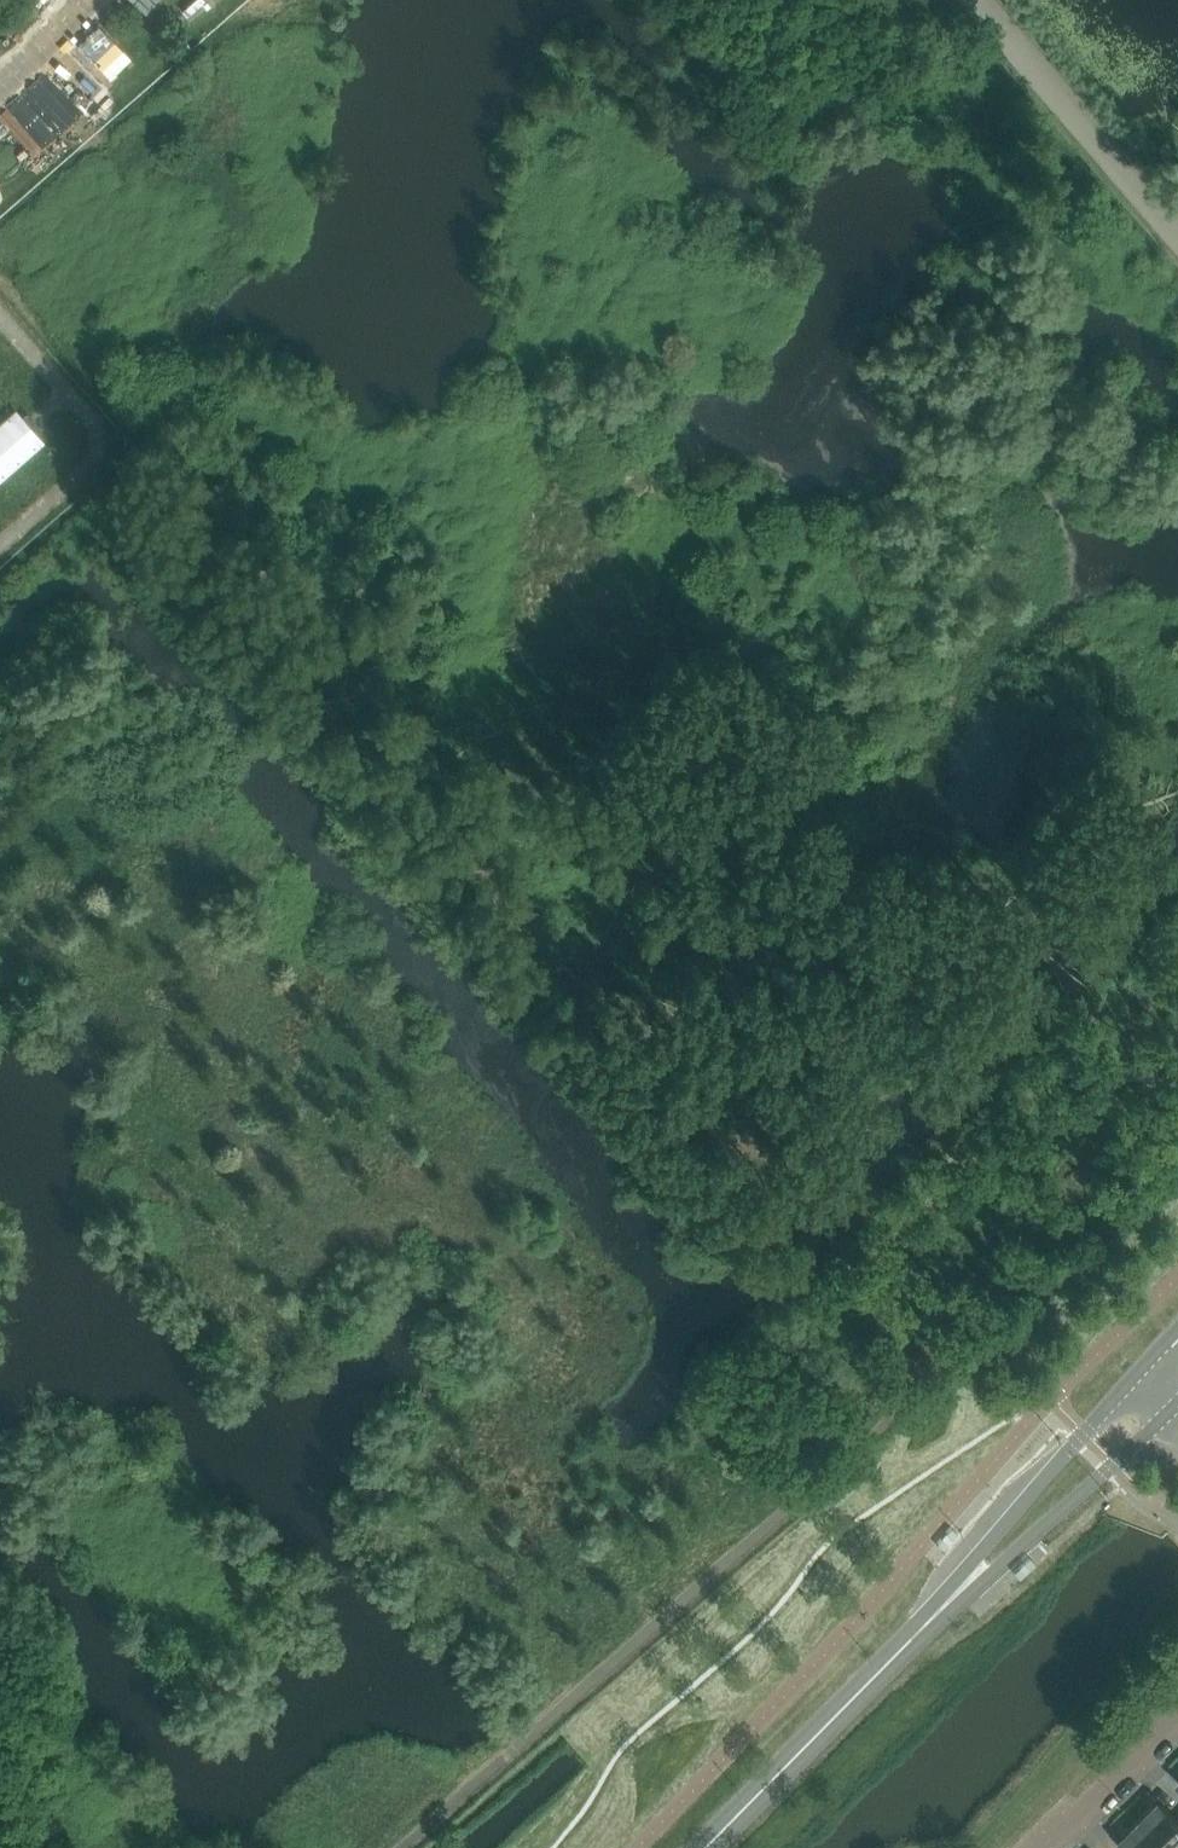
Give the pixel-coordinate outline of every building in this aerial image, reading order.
[(45,442),(17,410),(0,425),(0,482),(45,442)] [(1161,1805),(1153,1813),(1151,1809),(1138,1822),(1164,1847),(1177,1847),(1177,1821),(1161,1805)] [(1138,1822),(1126,1834),(1129,1837),(1121,1845),(1124,1847),(1164,1847),(1138,1822)]
